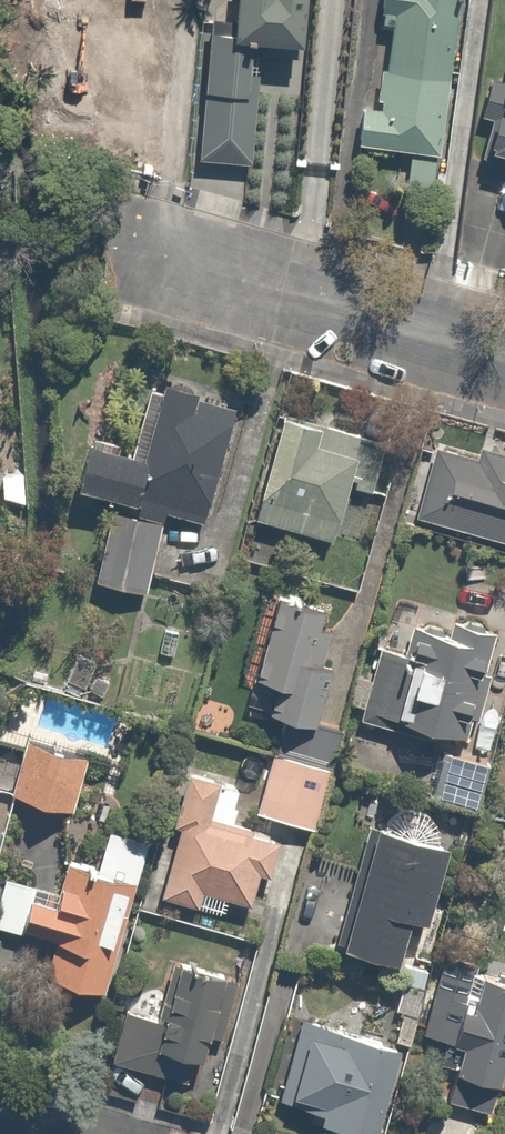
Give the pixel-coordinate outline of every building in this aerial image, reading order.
[(212,21),(200,165),(252,170),(262,52),(305,55),(309,0),(242,0),(240,23),(212,21)] [(465,0),(380,0),(376,30),(395,32),(385,115),(354,111),(350,153),(410,160),(406,198),(441,203),(465,0)] [(504,167),(504,114),(494,164),(504,167)] [(206,524),(233,418),(199,409),(202,395),(170,387),(150,463),(96,449),(84,492),(206,524)] [(283,418),(283,419),(256,529),(344,550),(358,491),(377,496),(389,444),(283,418)] [(418,523),(504,544),(504,459),(487,455),(483,469),(434,457),(418,523)] [(160,527),(109,518),(97,588),(148,597),(160,527)] [(321,741),(337,679),(311,673),(327,610),(265,594),(240,689),(284,700),(276,729),(321,741)] [(469,751),(499,635),(501,626),(457,615),(451,637),(409,626),(383,729),(469,751)] [(102,665),(73,657),(64,692),(93,700),(102,665)] [(91,762),(27,745),(11,806),(75,823),(91,762)] [(495,771),(443,758),(430,808),(483,822),(495,771)] [(335,776),(271,759),(255,818),(319,836),(335,776)] [(246,784),(194,771),(161,900),(200,910),(204,894),(266,911),(283,846),(233,833),(246,784)] [(413,942),(431,947),(457,862),(382,839),(345,962),(402,979),(413,942)] [(108,1005),(139,888),(141,881),(68,861),(54,911),(32,905),(22,941),(54,949),(44,988),(108,1005)] [(504,1089),(504,986),(477,977),(482,962),(449,952),(423,1040),(469,1054),(454,1105),(496,1118),(504,1089)] [(203,1096),(235,987),(180,971),(165,1023),(121,1010),(104,1067),(203,1096)] [(412,1052),(426,1001),(402,994),(395,1019),(401,1021),(394,1047),(412,1052)] [(404,1058),(294,1023),(278,1076),(304,1085),(295,1114),(328,1125),(326,1132),(332,1133),(380,1133),(404,1058)]
